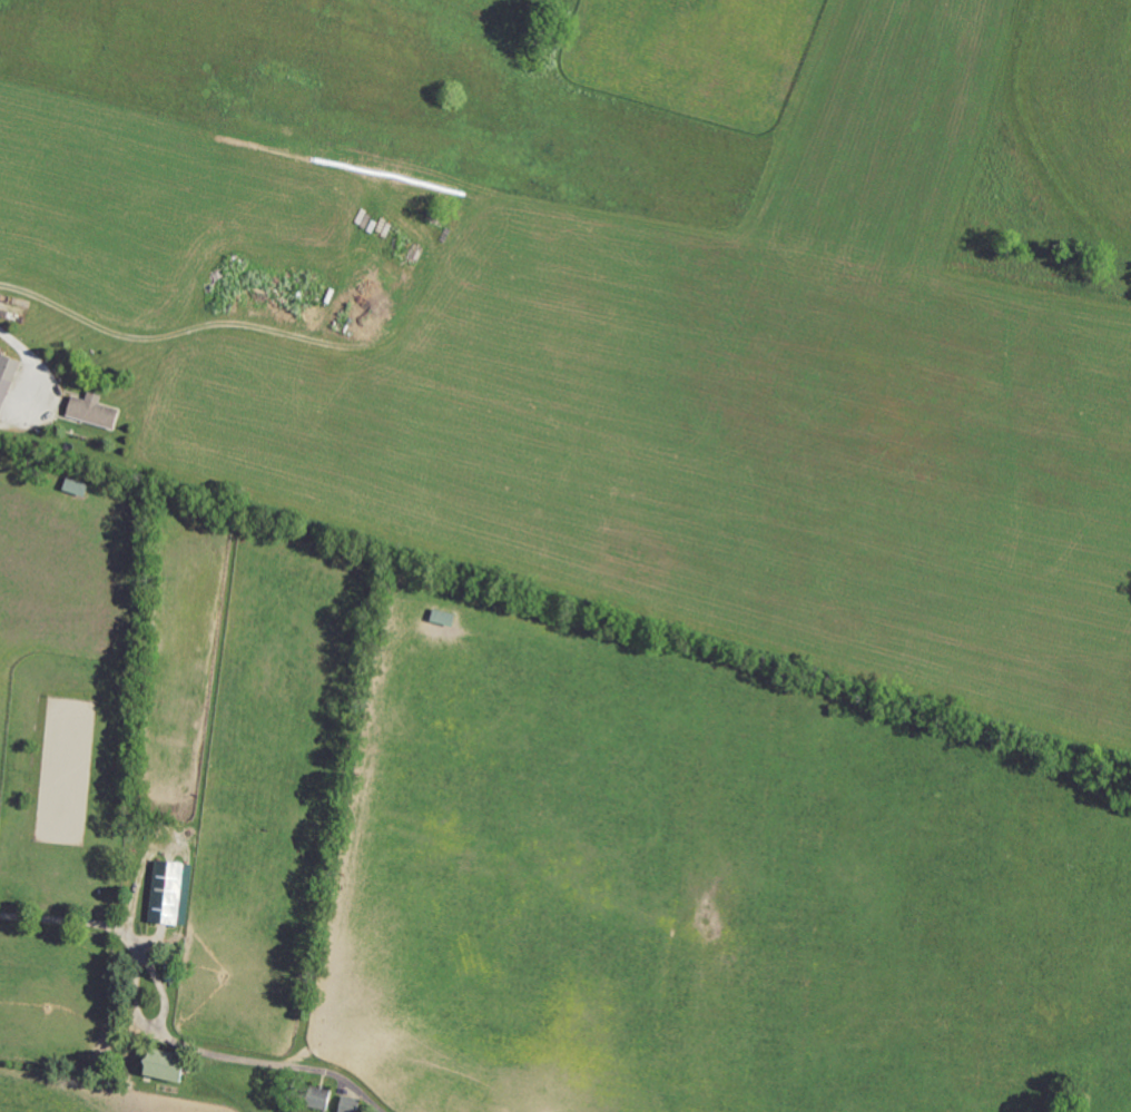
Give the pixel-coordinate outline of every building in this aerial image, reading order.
[(4,418),(23,361),(6,355),(0,373),(0,417),(4,418)] [(70,419),(118,428),(122,409),(103,405),(105,395),(91,392),(89,400),(74,397),(70,419)] [(196,865),(157,860),(150,923),(190,927),(196,865)] [(187,1083),(193,1056),(156,1048),(150,1075),(187,1083)] [(334,1088),(315,1088),(314,1108),(333,1109),(334,1088)] [(364,1099),(343,1096),(340,1111),(362,1111),(364,1099)]
